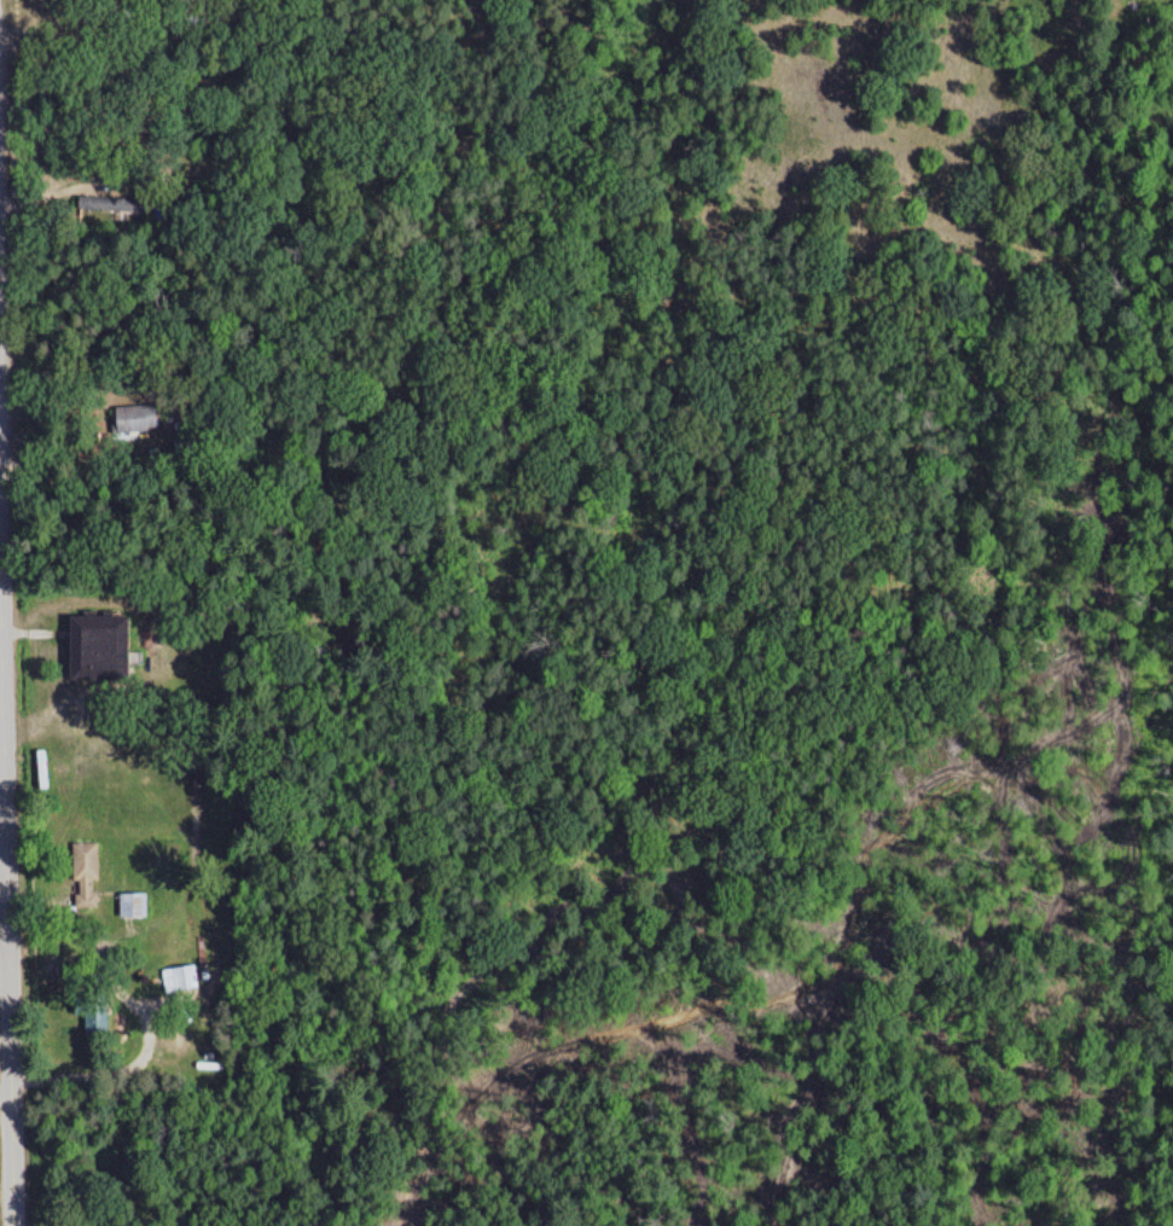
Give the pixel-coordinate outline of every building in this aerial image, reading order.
[(153,211),(153,197),(77,196),(76,209),(153,211)] [(123,405),(123,432),(172,432),(172,405),(123,405)] [(61,684),(122,685),(124,616),(62,615),(61,684)] [(97,843),(71,843),(71,907),(97,907),(97,843)] [(145,894),(118,894),(118,917),(145,917),(145,894)] [(196,988),(194,965),(160,968),(162,992),(196,988)] [(82,1034),(104,1034),(104,993),(82,993),(82,1034)]
